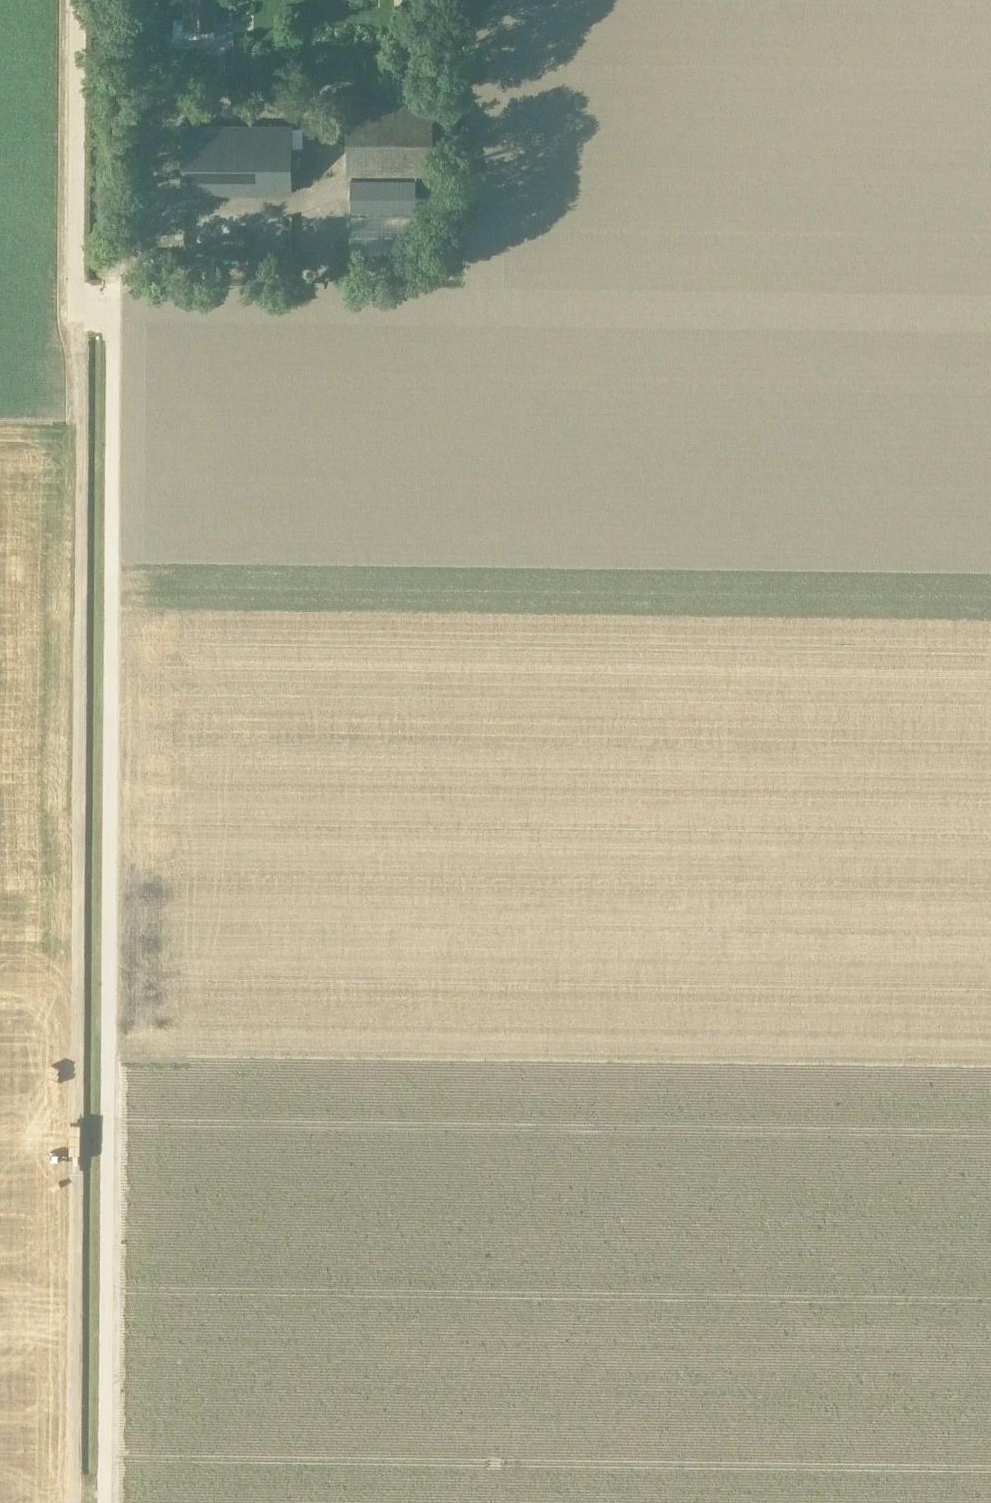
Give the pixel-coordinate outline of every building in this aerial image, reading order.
[(232,9),(215,9),(215,0),(186,0),(185,17),(173,17),(173,37),(208,38),(208,26),(215,26),(215,21),(231,22),(232,9)] [(351,104),(351,171),(429,171),(429,104),(351,104)] [(290,126),(184,125),(184,192),(290,192),(290,126)] [(351,179),(350,252),(415,252),(415,179),(351,179)]
